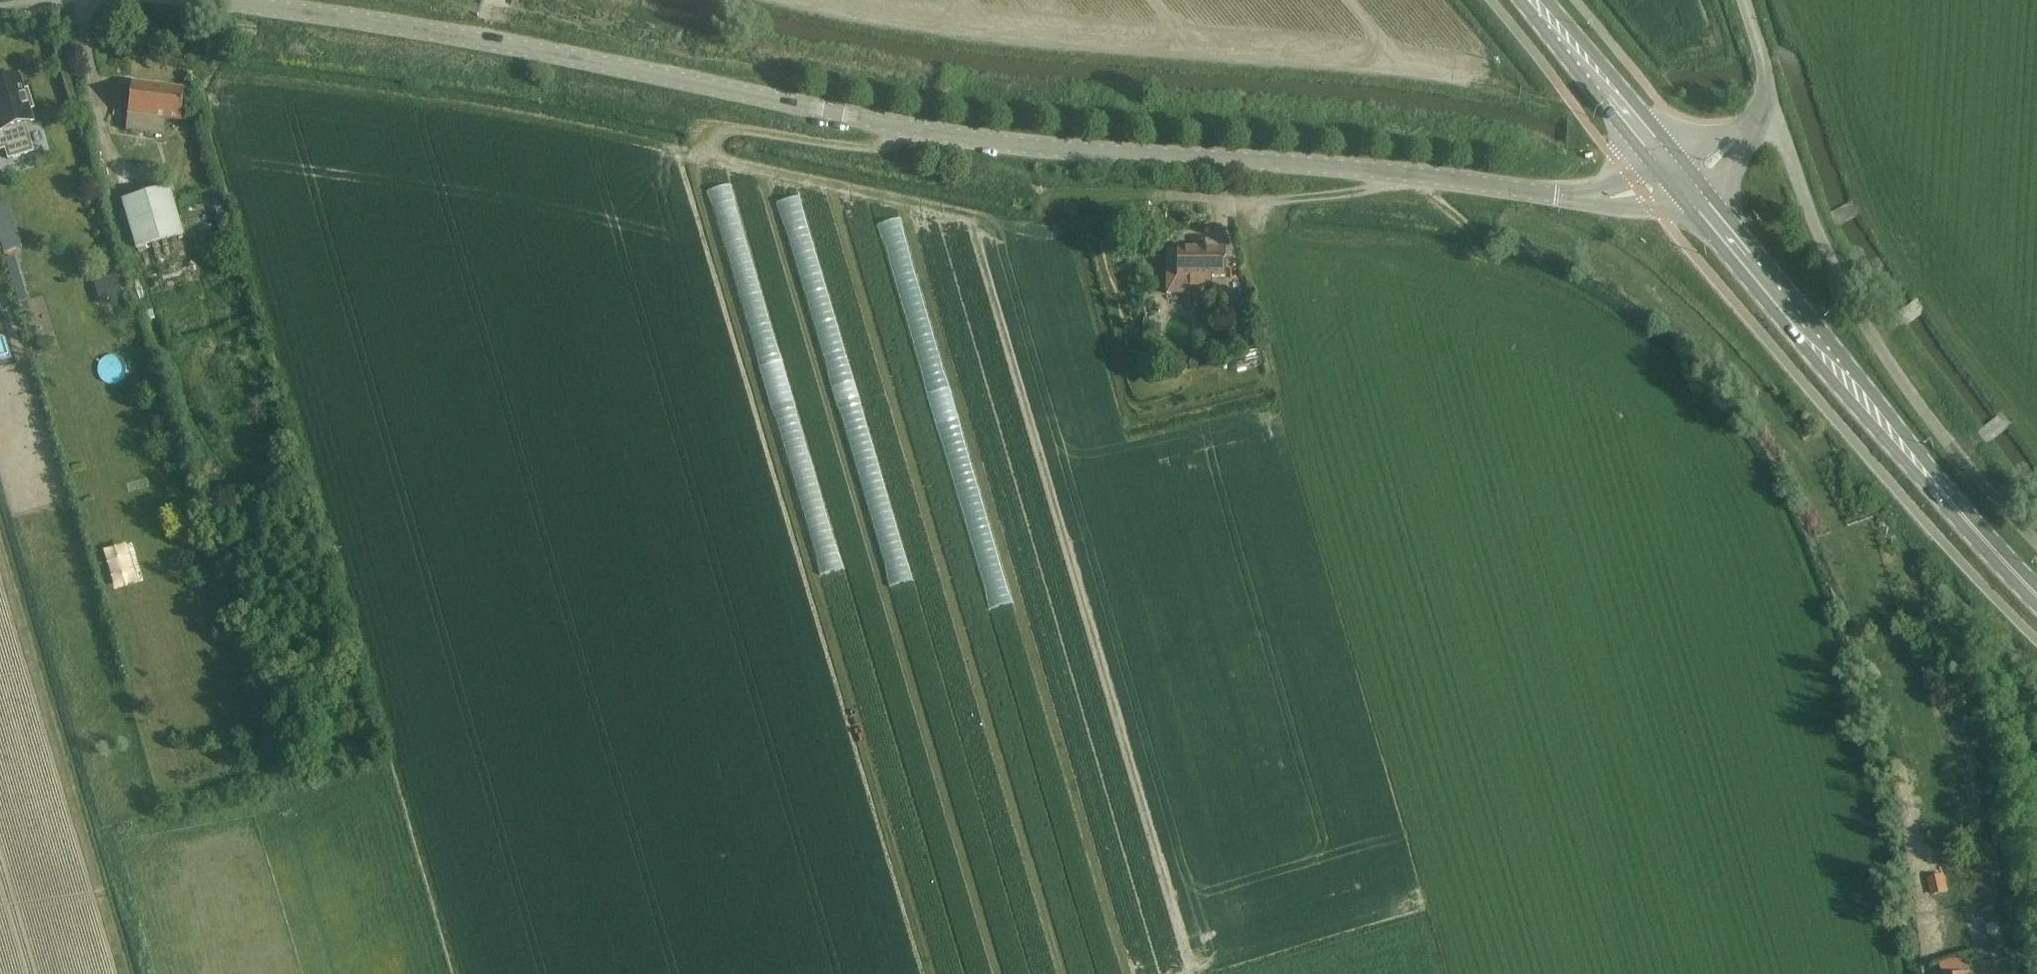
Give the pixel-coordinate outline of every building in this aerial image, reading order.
[(6,149),(9,160),(33,152),(25,125),(33,123),(29,110),(34,109),(28,91),(24,92),(19,77),(0,83),(0,151),(6,149)] [(126,126),(125,131),(163,136),(164,131),(165,120),(181,123),(182,111),(185,91),(132,84),(129,104),(126,126)] [(168,187),(123,202),(138,252),(153,247),(174,241),(183,238),(168,187)] [(1857,212),(1873,203),(1868,193),(1852,202),(1857,212)] [(1176,251),(1166,251),(1167,294),(1198,294),(1198,286),(1211,285),(1211,278),(1225,278),(1224,270),(1224,250),(1176,251)] [(190,261),(159,270),(166,294),(197,285),(190,261)] [(132,265),(114,269),(119,292),(137,288),(132,265)] [(1226,339),(1257,330),(1248,299),(1217,308),(1226,339)] [(2017,912),(2000,914),(2002,930),(2018,928),(2017,912)]
